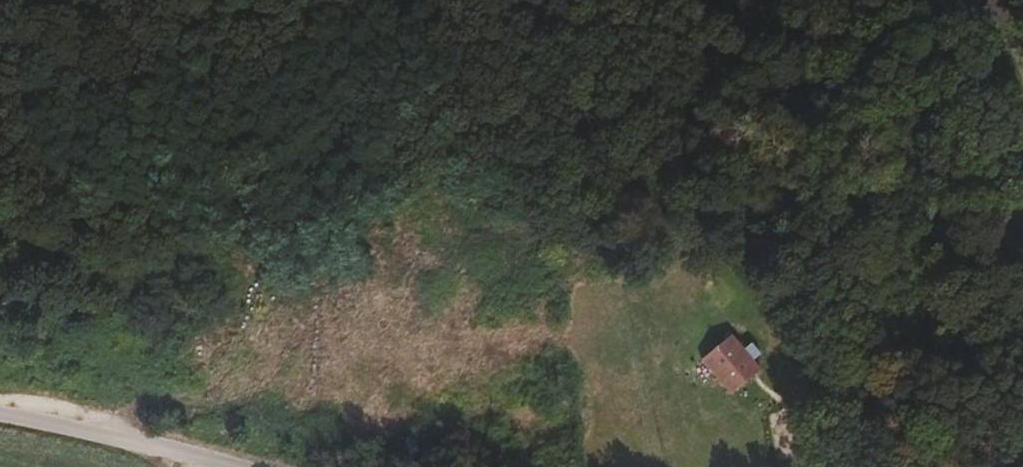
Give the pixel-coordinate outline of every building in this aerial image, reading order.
[(738,365),(748,357),(744,352),(752,347),(745,338),(737,345),(725,331),(698,354),(725,385),(743,371),(738,365)] [(753,363),(748,357),(738,365),(743,371),(753,363)]
